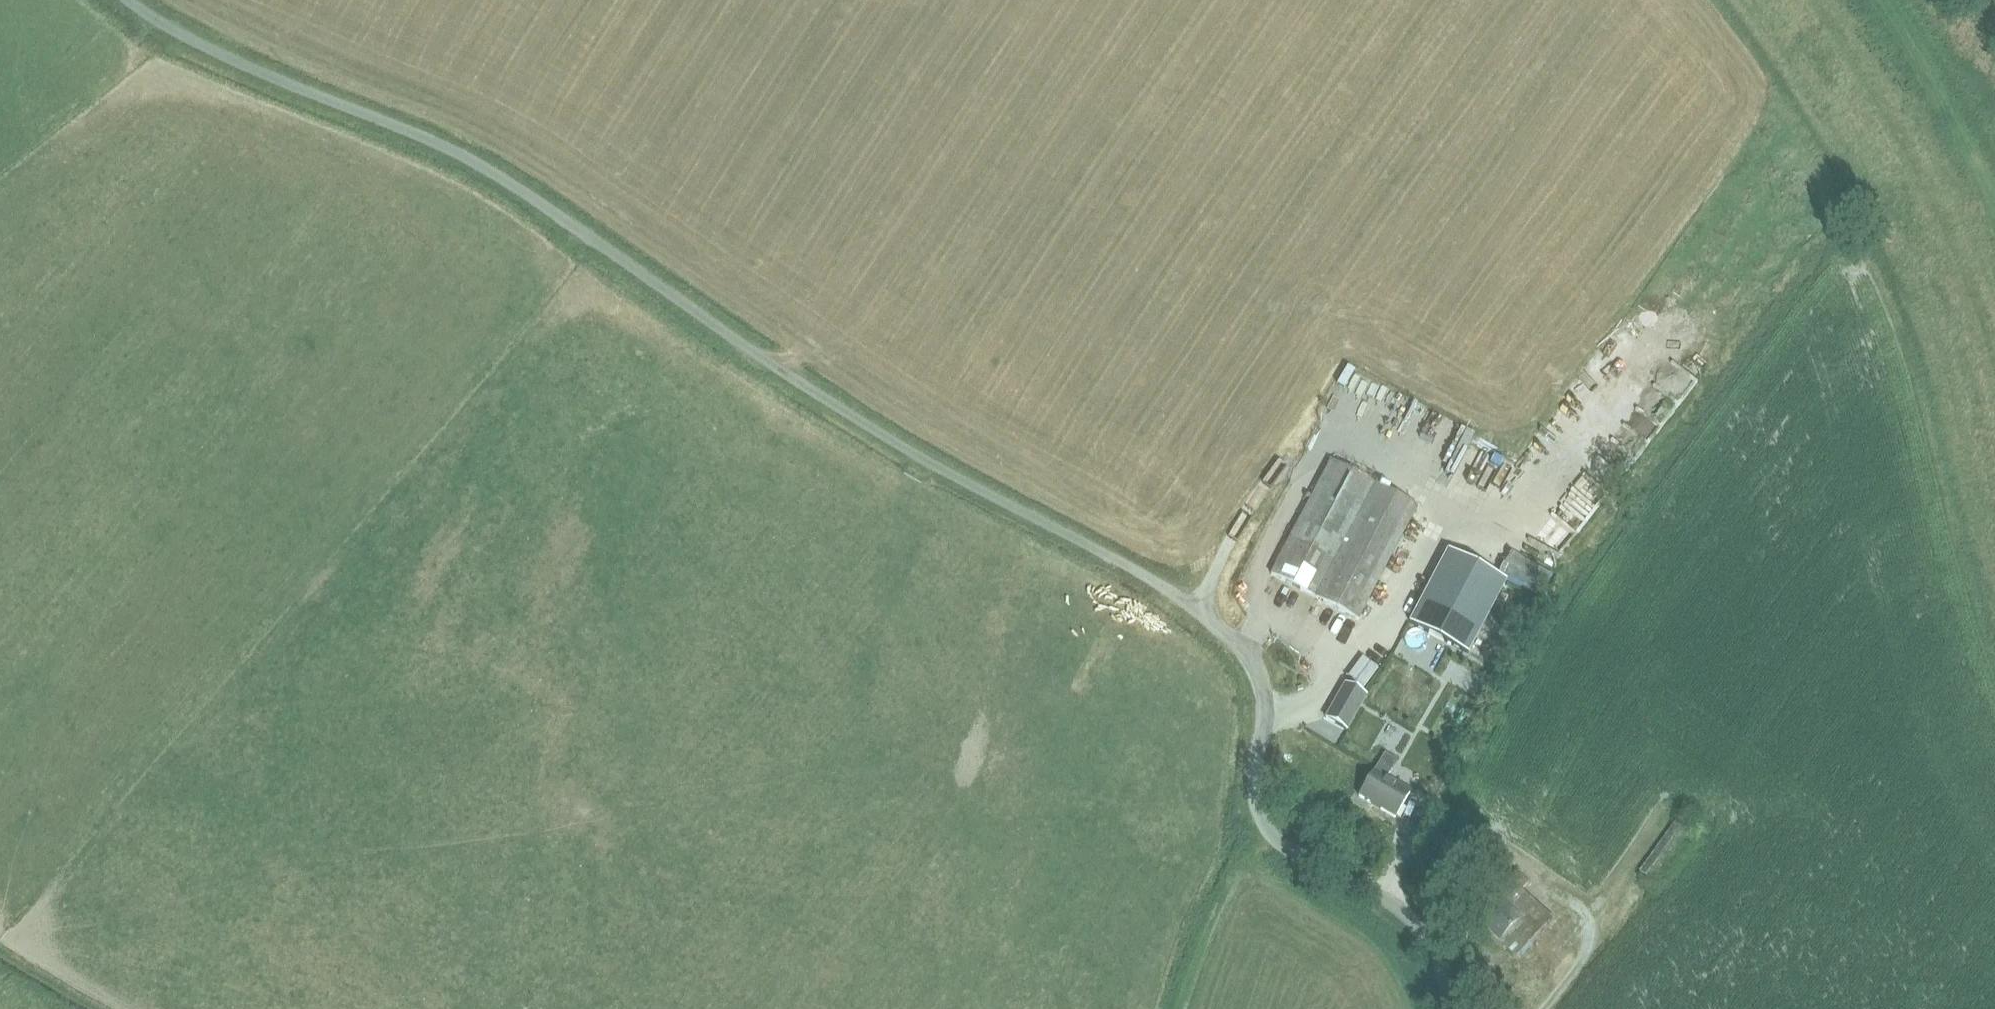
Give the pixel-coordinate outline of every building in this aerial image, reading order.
[(1403,403),(1399,411),(1411,416),(1404,431),(1423,439),(1433,417),(1403,403)] [(1358,621),(1417,508),(1388,493),(1331,462),(1271,576),(1358,621)] [(1467,654),(1506,583),(1448,553),(1410,624),(1467,654)] [(1343,683),(1325,718),(1346,729),(1364,694),(1343,683)] [(1410,793),(1374,771),(1359,797),(1395,819),(1410,793)] [(1658,885),(1693,837),(1676,824),(1641,873),(1658,885)] [(1474,916),(1501,943),(1518,959),(1555,922),(1524,892),(1531,885),(1517,871),(1497,892),(1474,916)]
